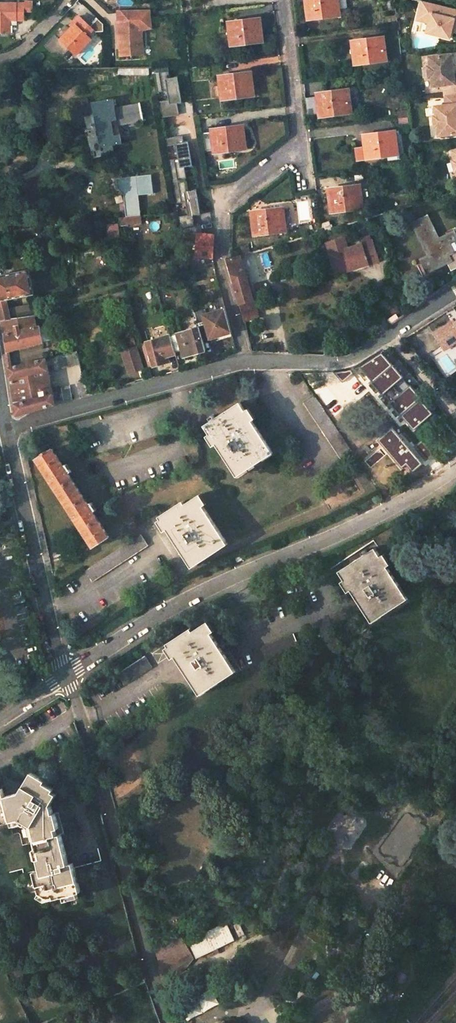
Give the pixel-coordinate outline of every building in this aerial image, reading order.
[(308,19),(339,15),(338,0),(306,0),(308,19)] [(24,3),(23,13),(33,13),(33,1),(23,2),(24,3)] [(421,1),(416,20),(428,23),(426,33),(450,38),(452,32),(452,28),(455,29),(455,9),(421,1)] [(23,21),(23,13),(24,3),(0,3),(0,34),(9,34),(10,25),(10,21),(23,21)] [(143,54),(140,19),(151,19),(150,9),(118,10),(121,56),(143,54)] [(63,56),(71,48),(76,53),(91,38),(87,34),(93,28),(80,16),(74,22),(76,23),(72,27),(69,31),(64,26),(57,34),(56,34),(46,45),(52,51),(58,52),(63,56)] [(260,19),(229,24),(231,45),(263,41),(260,19)] [(384,39),(352,43),(355,64),(386,60),(384,39)] [(451,65),(453,65),(451,53),(428,56),(429,67),(427,67),(429,77),(431,77),(432,87),(445,85),(446,95),(455,94),(455,74),(454,74),(454,72),(451,72),(451,65)] [(160,102),(163,117),(179,115),(177,103),(182,102),(178,77),(171,78),(169,65),(155,68),(159,92),(168,91),(169,100),(160,102)] [(251,73),(219,77),(222,99),(253,95),(251,73)] [(349,91),(317,95),(317,97),(319,114),(320,116),(351,113),(349,91)] [(446,95),(447,104),(435,106),(436,116),(435,116),(436,126),(438,126),(439,136),(455,134),(455,94),(446,95)] [(317,97),(305,98),(307,116),(319,114),(317,97)] [(87,98),(71,101),(74,117),(90,115),(87,98)] [(112,99),(91,102),(100,148),(101,147),(101,150),(105,149),(105,147),(121,144),(117,125),(143,120),(140,104),(114,109),(112,99)] [(243,127),(212,131),(214,152),(246,148),(243,127)] [(366,157),(398,153),(395,132),(364,136),(365,148),(366,157)] [(179,217),(180,229),(194,226),(193,215),(200,214),(196,190),(188,191),(185,167),(192,165),(189,142),(184,143),(183,136),(166,139),(167,146),(177,144),(179,158),(170,160),(176,202),(186,201),(189,215),(179,217)] [(358,158),(366,157),(365,148),(357,149),(358,158)] [(141,194),(155,193),(153,174),(123,176),(126,217),(121,217),(121,225),(143,224),(141,194)] [(360,186),(328,190),(331,211),(363,207),(360,186)] [(283,209),(251,213),(254,234),(286,230),(283,209)] [(412,224),(428,256),(421,260),(427,272),(447,262),(450,260),(454,268),(455,267),(455,236),(454,232),(438,239),(427,216),(412,224)] [(118,232),(112,232),(114,246),(121,245),(120,238),(118,238),(118,232)] [(332,269),(350,263),(352,269),(377,260),(371,241),(370,242),(368,237),(359,240),(360,244),(362,249),(355,251),(354,246),(345,249),(341,237),(325,243),(328,254),(327,255),(332,269)] [(206,253),(192,256),(198,279),(215,274),(213,266),(212,264),(209,265),(206,253)] [(232,258),(226,260),(233,282),(240,304),(247,331),(251,331),(249,320),(258,317),(253,300),(247,277),(240,256),(232,258)] [(334,275),(352,269),(350,263),(332,269),(334,275)] [(0,276),(0,312),(2,320),(21,318),(35,316),(38,315),(35,303),(18,307),(8,309),(6,299),(34,294),(29,270),(0,276)] [(125,290),(110,294),(112,299),(127,295),(125,290)] [(205,309),(195,312),(199,327),(203,339),(210,337),(211,338),(231,332),(225,309),(207,314),(205,309)] [(395,315),(387,321),(390,325),(398,319),(395,315)] [(21,318),(2,320),(7,352),(43,342),(40,326),(37,327),(35,316),(21,318)] [(434,334),(444,349),(455,342),(455,322),(455,323),(454,321),(434,334)] [(172,327),(168,328),(170,335),(175,352),(181,350),(184,357),(206,351),(203,339),(199,327),(174,334),(172,327)] [(170,335),(146,342),(153,366),(168,361),(167,356),(175,354),(175,352),(170,335)] [(343,347),(325,347),(324,355),(341,356),(346,355),(343,347)] [(122,352),(128,372),(142,368),(136,348),(122,352)] [(76,351),(51,357),(54,370),(80,363),(76,351)] [(46,359),(9,367),(17,415),(55,404),(46,359)] [(410,394),(386,367),(372,379),(396,406),(410,394)] [(85,382),(77,384),(80,397),(88,395),(85,382)] [(69,386),(62,387),(64,402),(72,399),(69,386)] [(401,414),(415,429),(431,415),(413,394),(394,410),(399,416),(401,414)] [(315,395),(304,403),(340,459),(341,458),(352,451),(329,418),(324,409),(322,406),(315,395)] [(332,400),(322,406),(324,409),(334,403),(332,400)] [(211,420),(204,425),(235,473),(250,464),(251,466),(256,463),(254,461),(271,450),(240,402),(220,415),(215,418),(213,415),(210,418),(211,420)] [(334,403),(324,409),(329,418),(340,410),(335,403),(334,403)] [(413,436),(396,450),(401,457),(401,458),(409,468),(411,466),(426,453),(428,452),(420,442),(418,443),(413,436)] [(59,444),(52,449),(63,466),(66,464),(66,455),(59,444)] [(43,455),(36,459),(94,547),(99,543),(109,537),(108,535),(107,533),(93,512),(88,505),(84,499),(72,480),(68,474),(63,466),(52,449),(45,453),(43,455)] [(426,453),(411,466),(416,472),(418,470),(429,461),(431,459),(426,453)] [(66,464),(63,466),(68,474),(72,472),(66,464)] [(78,476),(72,480),(84,499),(91,494),(78,476)] [(178,504),(159,517),(190,564),(204,555),(205,557),(210,554),(209,552),(226,541),(196,496),(180,507),(178,504)] [(92,502),(88,505),(93,512),(97,510),(92,502)] [(97,510),(93,512),(107,533),(117,522),(104,511),(97,510)] [(140,534),(85,571),(85,572),(92,582),(148,545),(140,534)] [(364,550),(339,571),(339,572),(356,597),(359,603),(370,619),(387,608),(388,610),(393,607),(392,605),(406,595),(376,551),(375,548),(368,548),(364,550)] [(184,633),(167,644),(198,691),(212,682),(213,684),(218,681),(217,679),(234,668),(223,652),(220,647),(204,624),(188,634),(186,631),(184,633)] [(294,633),(251,651),(256,663),(299,645),(294,633)] [(145,655),(116,674),(117,675),(124,685),(152,667),(145,655)] [(60,750),(68,762),(77,756),(69,745),(60,750)] [(310,769),(299,769),(299,776),(298,787),(306,787),(306,780),(310,780),(310,769)] [(55,817),(53,808),(48,805),(55,792),(45,786),(46,784),(33,775),(20,796),(7,799),(12,819),(13,823),(13,824),(22,822),(33,829),(37,844),(63,838),(66,836),(64,829),(61,830),(57,816),(55,817)] [(12,819),(7,799),(5,791),(0,792),(0,822),(12,819)] [(37,844),(44,872),(34,874),(40,895),(48,900),(54,899),(55,901),(81,895),(74,865),(70,866),(63,838),(37,844)] [(225,922),(188,941),(196,958),(213,950),(218,948),(234,940),(225,922)] [(233,925),(238,936),(244,933),(238,922),(233,925)] [(180,931),(154,947),(155,952),(161,970),(163,979),(164,979),(197,961),(180,931)] [(185,1020),(183,1008),(173,1011),(176,1022),(179,1022),(185,1020)]
